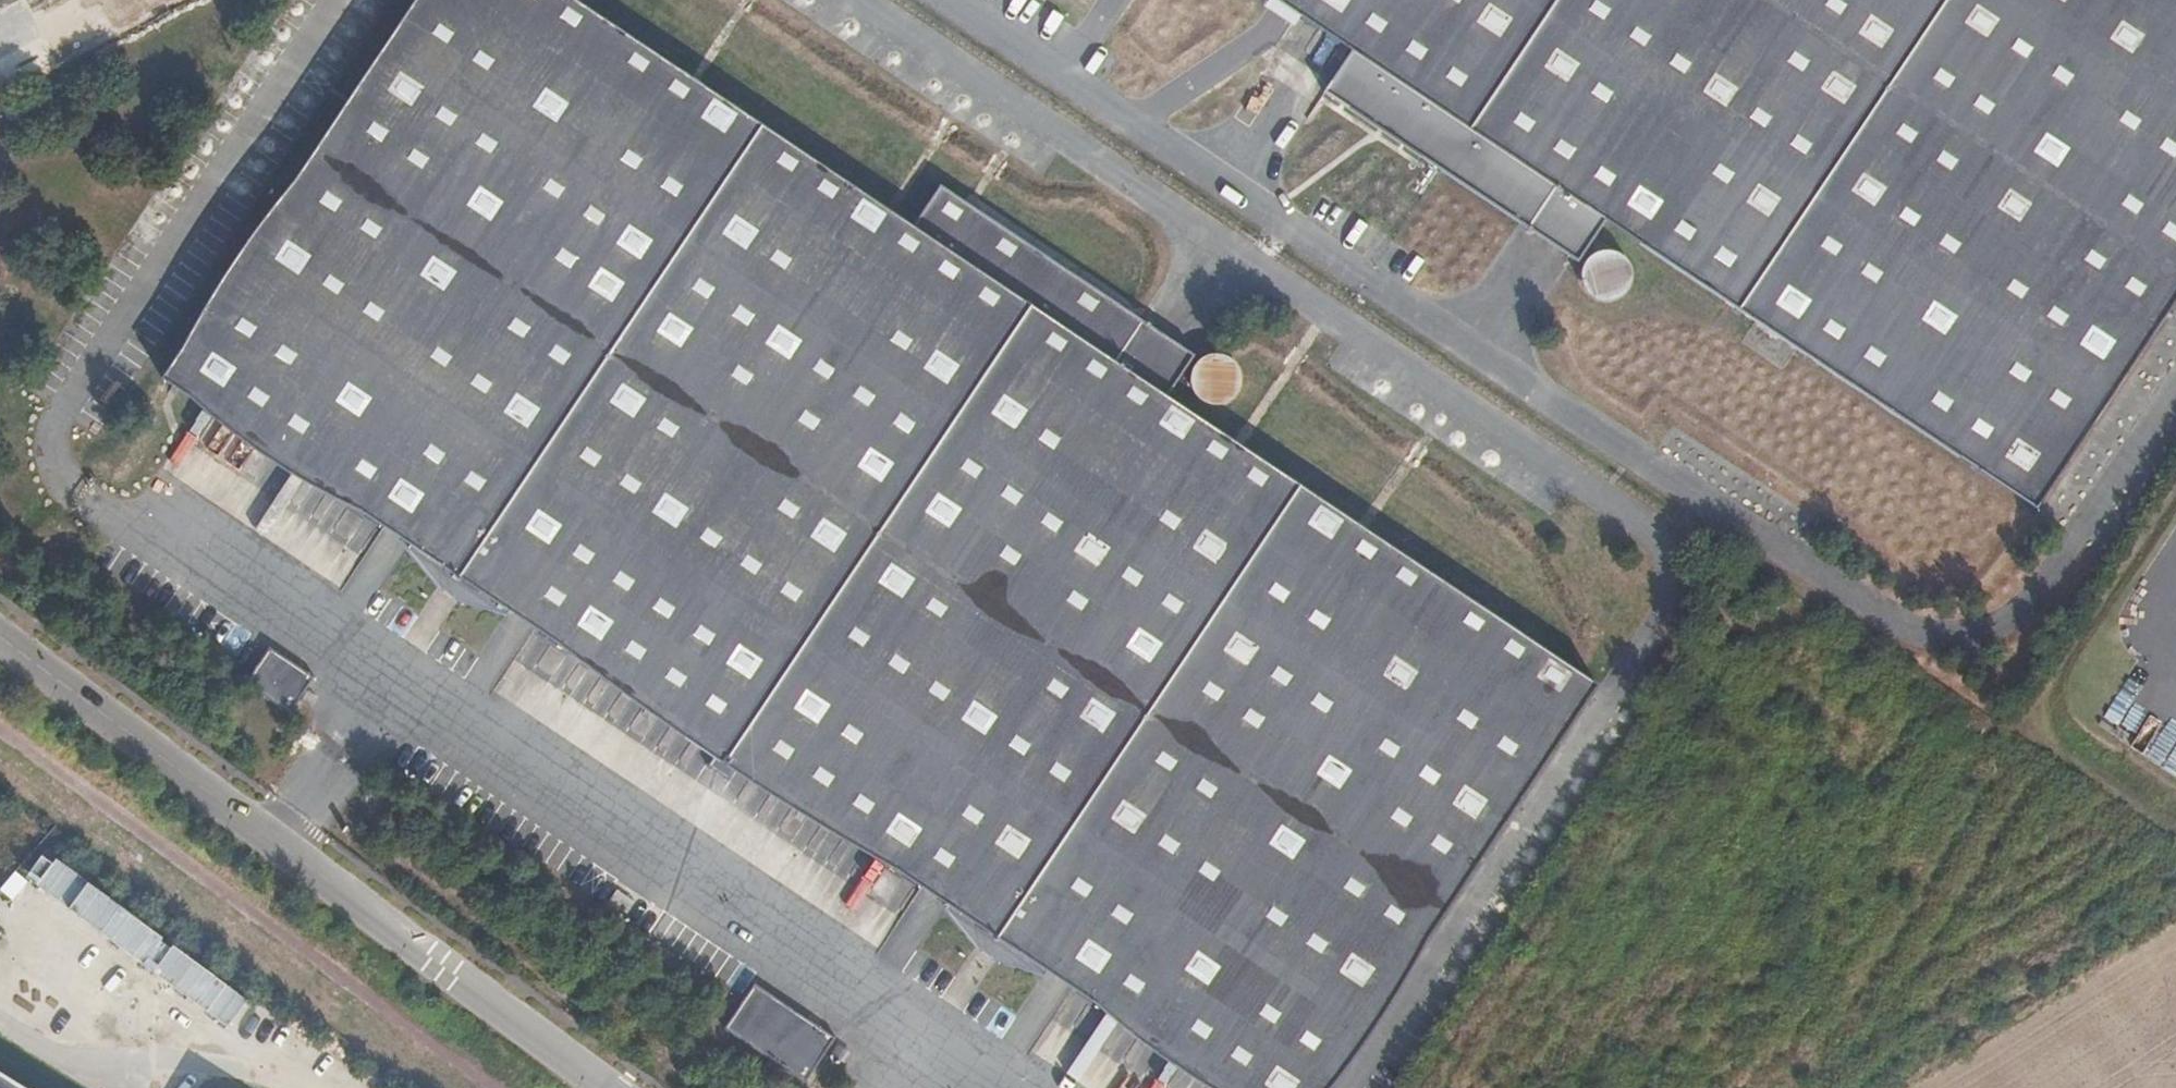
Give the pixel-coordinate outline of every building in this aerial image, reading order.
[(1189,362),(1194,356),(1140,319),(939,184),(911,227),(573,0),(419,0),(163,381),(174,388),(717,752),(707,767),(727,780),(738,766),(1220,1087),(1326,1087),(1597,685),(1167,397),(1177,382),(1192,392),(1197,400),(1201,404),(1214,406),(1226,403),(1235,397),(1240,387),(1240,378),(1236,366),(1227,359),(1213,355),(1201,360),(1194,366),(1189,362)] [(1518,225),(1572,261),(1577,264),(1580,261),(1584,263),(1580,276),(1580,284),(1582,290),(1590,298),(1598,303),(1606,305),(1615,303),(1624,297),(1629,290),(1631,278),(1628,268),(1621,260),(1614,256),(1594,242),(1607,224),(2037,511),(2175,303),(2175,0),(1268,0),(1271,2),(1348,53),(1322,96),(1422,162),(1518,225)] [(310,680),(274,657),(254,689),(290,712),(310,680)] [(754,984),(724,1029),(805,1083),(835,1039),(754,984)] [(0,1072),(0,1087),(25,1087),(0,1072)]
